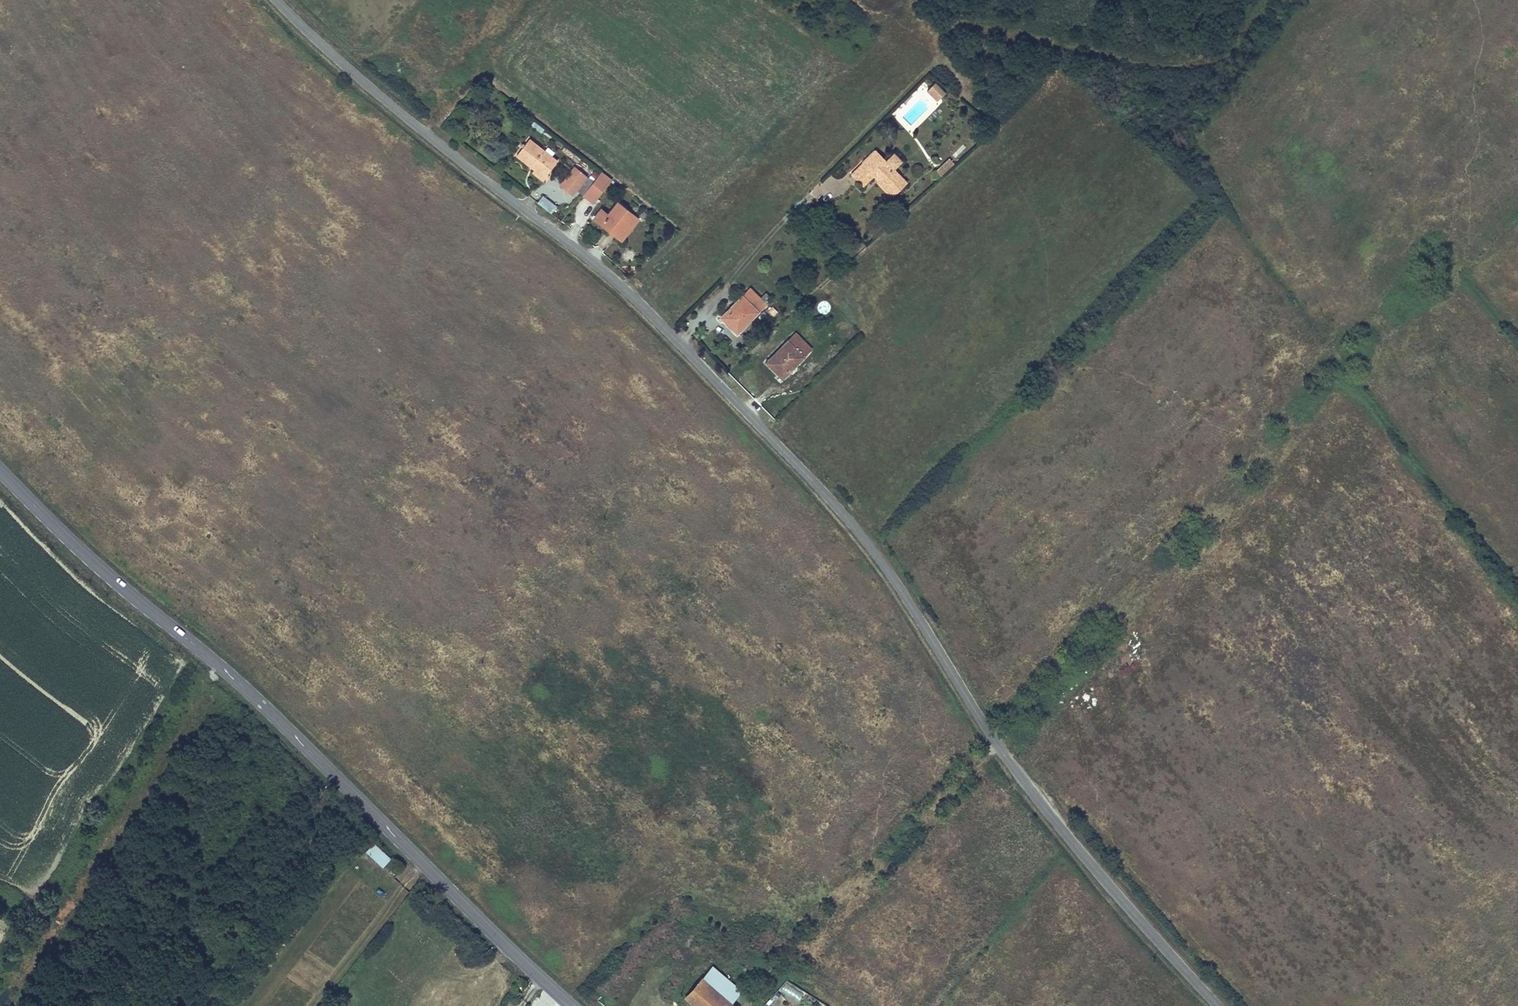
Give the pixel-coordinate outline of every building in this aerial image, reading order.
[(945,93),(936,85),(929,92),(938,100),(945,93)] [(557,160),(529,138),(516,155),(531,167),(533,164),(537,166),(547,174),(557,160)] [(876,150),(863,164),(868,169),(881,155),(876,150)] [(902,162),(893,152),(886,160),(881,155),(868,169),(863,164),(852,174),(864,186),(873,176),(877,173),(882,178),(878,182),(893,196),(908,181),(894,169),(902,162)] [(547,174),(537,166),(532,173),(543,182),(548,175),(547,174)] [(587,177),(575,167),(561,185),(573,194),(577,190),(585,178),(587,177)] [(877,173),(873,176),(878,182),(882,178),(877,173)] [(582,194),(591,183),(585,178),(577,190),(582,194)] [(603,192),(591,183),(582,194),(594,204),(603,192)] [(550,213),(556,206),(545,197),(539,203),(550,213)] [(602,209),(594,218),(621,240),(639,219),(620,203),(610,215),(602,209)] [(645,220),(648,215),(642,211),(639,216),(645,220)] [(732,309),(724,318),(739,333),(766,305),(749,288),(730,307),(732,309)] [(767,303),(771,298),(765,294),(761,298),(767,303)] [(842,324),(839,333),(846,336),(850,327),(842,324)] [(795,333),(767,360),(782,376),(790,368),(793,369),(811,350),(795,333)] [(365,851),(382,867),(390,859),(373,842),(365,851)] [(712,965),(686,996),(697,1005),(735,1005),(729,1001),(739,990),(712,965)] [(786,980),(779,991),(797,1003),(804,991),(786,980)]
